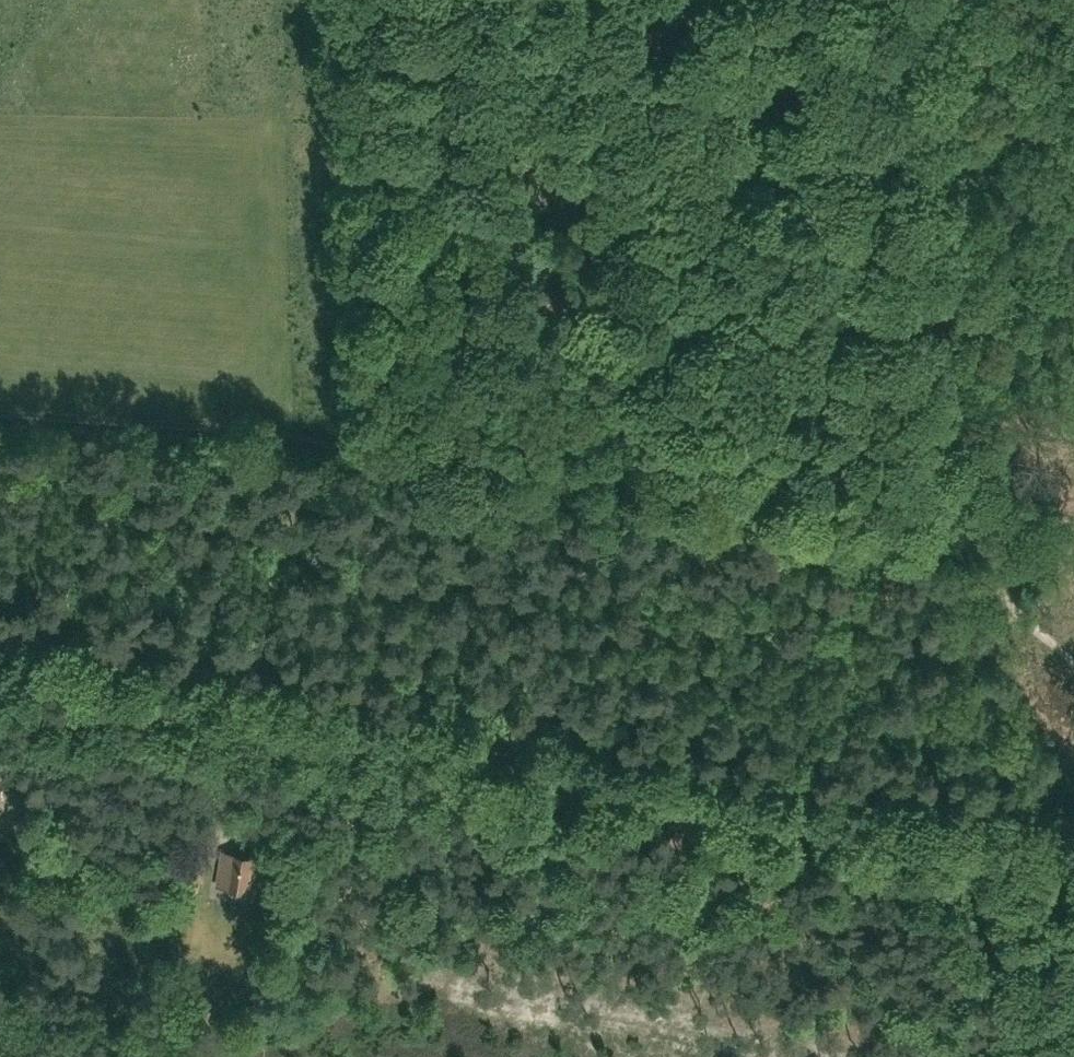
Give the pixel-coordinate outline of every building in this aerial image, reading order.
[(258,891),(263,857),(223,851),(217,884),(258,891)] [(196,894),(200,863),(187,861),(183,892),(196,894)]
